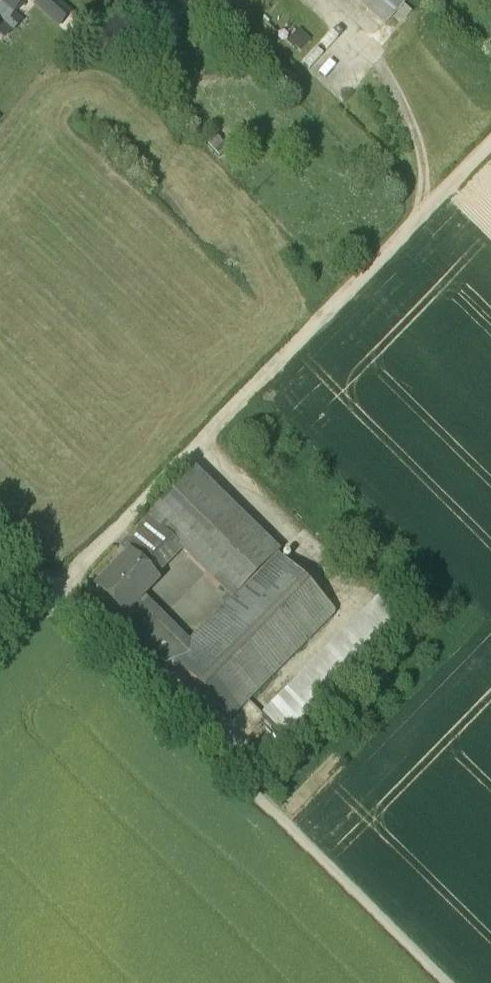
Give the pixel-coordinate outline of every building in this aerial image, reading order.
[(8,14),(10,13),(18,4),(19,5),(24,5),(28,1),(28,0),(0,0),(0,6),(8,14)] [(53,0),(42,0),(36,7),(58,27),(69,15),(53,0)] [(402,0),(355,0),(384,26),(405,2),(402,0)] [(0,6),(0,23),(10,32),(20,22),(10,13),(8,14),(0,6)] [(0,23),(0,41),(1,42),(10,32),(0,23)] [(278,555),(193,472),(148,518),(233,600),(276,557),(278,555)] [(162,560),(134,533),(119,549),(128,557),(128,556),(147,575),(162,560)] [(128,557),(96,590),(122,616),(123,617),(129,611),(130,612),(137,604),(137,603),(143,597),(156,583),(147,575),(128,556),(128,557)] [(190,643),(187,646),(182,640),(167,655),(168,656),(230,718),(333,614),(276,557),(233,600),(190,643)] [(190,643),(143,597),(137,603),(137,604),(130,612),(129,611),(123,617),(122,616),(118,620),(161,663),(168,656),(167,655),(182,640),(187,646),(190,643)] [(262,712),(290,742),(409,627),(381,598),(262,712)]
